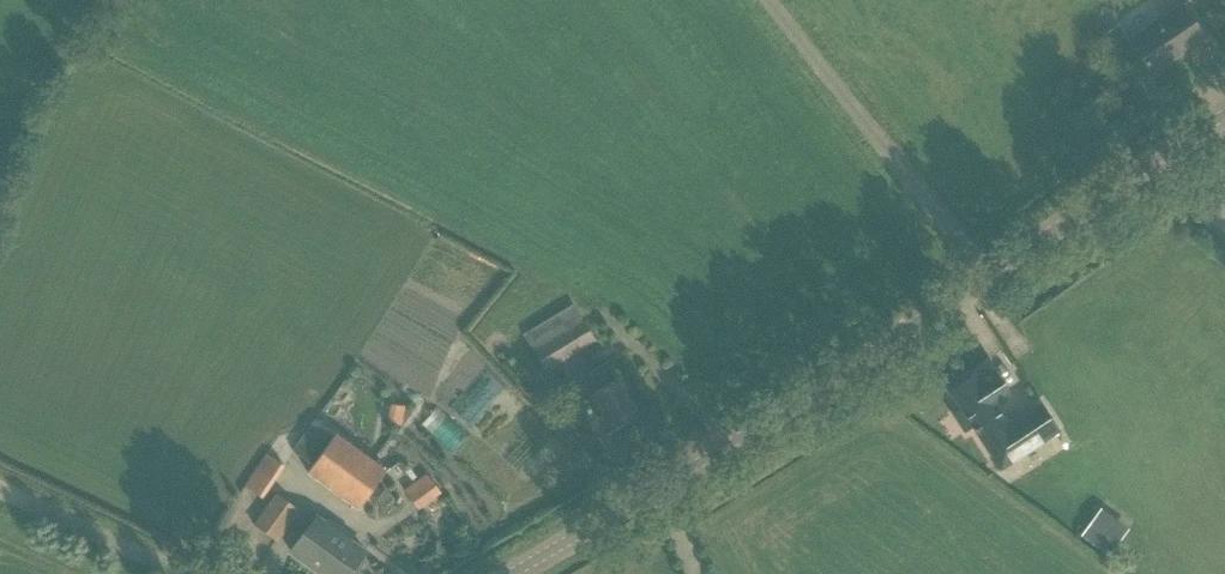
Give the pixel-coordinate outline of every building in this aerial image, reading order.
[(1129,40),(1139,56),(1153,76),(1154,75),(1152,72),(1186,50),(1188,53),(1206,40),(1192,20),(1180,4),(1129,40)] [(594,342),(572,304),(523,333),(545,370),(594,342)] [(592,396),(598,407),(611,427),(637,411),(624,391),(617,380),(616,380),(605,363),(583,377),(594,395),(592,396)] [(955,413),(963,426),(969,422),(1000,469),(1058,431),(1040,404),(1009,425),(996,406),(1010,397),(993,371),(978,381),(975,375),(948,392),(960,410),(955,413)] [(408,404),(402,423),(420,428),(426,409),(408,404)] [(478,454),(490,436),(447,409),(436,427),(478,454)] [(358,510),(386,471),(367,456),(315,419),(313,423),(307,431),(293,450),(314,465),(308,473),(358,510)] [(284,465),(267,454),(245,487),(262,498),(284,465)] [(404,490),(417,510),(440,493),(428,475),(404,490)] [(277,494),(254,525),(277,542),(300,510),(277,494)] [(1099,513),(1082,536),(1109,555),(1126,532),(1099,513)] [(316,517),(291,552),(322,573),(349,573),(365,552),(316,517)]
